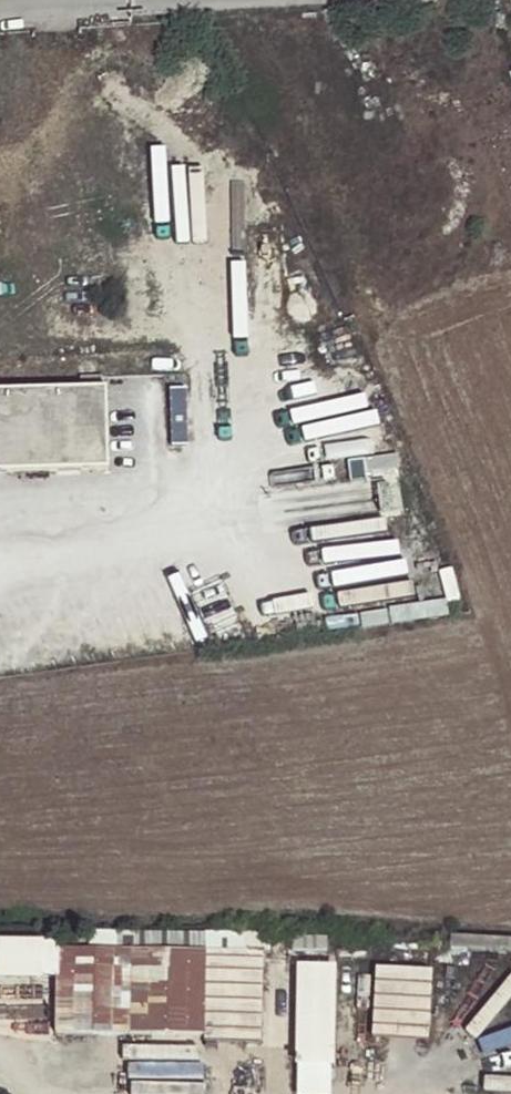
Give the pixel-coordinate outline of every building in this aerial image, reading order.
[(105,385),(0,388),(0,471),(108,467),(105,385)] [(417,573),(418,590),(442,588),(442,586),(454,585),(453,570),(417,573)] [(202,1035),(203,951),(56,949),(54,1033),(202,1035)] [(293,1093),(331,1093),(330,963),(292,964),(293,1093)] [(428,1037),(429,969),(371,968),(371,1036),(428,1037)]
